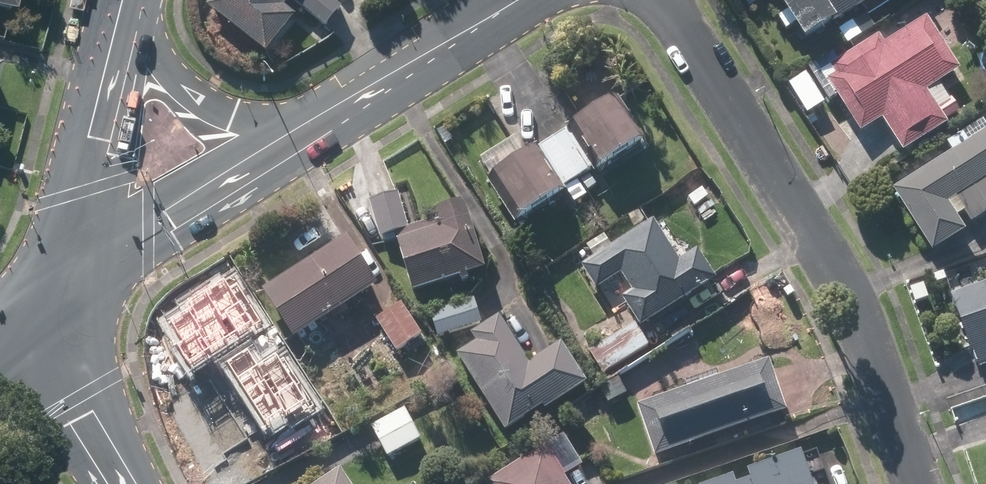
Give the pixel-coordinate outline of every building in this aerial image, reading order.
[(12,17),(16,0),(0,0),(0,14),(12,17)] [(288,4),(322,32),(338,13),(322,0),(211,0),(204,9),(266,60),(295,24),(282,12),(288,4)] [(797,48),(872,0),(767,0),(797,48)] [(855,135),(876,122),(897,155),(943,126),(939,120),(956,109),(940,82),(957,71),(923,16),(880,43),(875,35),(816,72),(855,135)] [(473,162),(485,180),(513,224),(563,192),(573,207),(599,190),(590,175),(632,148),(604,104),(523,156),(512,137),(473,162)] [(963,232),(954,218),(961,213),(970,227),(985,217),(985,128),(889,190),(929,254),(963,232)] [(462,206),(428,216),(431,224),(407,230),(396,192),(364,201),(376,242),(390,238),(406,296),(482,274),(462,206)] [(617,299),(632,323),(588,351),(602,374),(646,347),(638,333),(710,288),(664,215),(612,248),(604,235),(584,247),(592,260),(576,271),(590,293),(618,276),(629,292),(617,299)] [(289,342),(296,338),(311,362),(336,347),(321,322),(374,289),(342,238),(257,292),(289,342)] [(158,321),(190,371),(262,326),(230,276),(158,321)] [(952,290),(977,366),(985,363),(985,278),(952,290)] [(426,314),(433,338),(480,324),(472,300),(426,314)] [(400,304),(372,322),(393,355),(421,337),(400,304)] [(497,317),(448,346),(500,434),(583,384),(560,344),(525,365),(497,317)] [(252,340),(220,361),(268,435),(316,404),(277,344),(261,354),(252,340)] [(631,409),(650,459),(780,410),(761,361),(631,409)] [(203,366),(171,385),(179,398),(164,407),(201,469),(248,440),(203,366)] [(367,430),(383,460),(418,441),(401,411),(367,430)] [(558,475),(572,467),(554,439),(541,447),(482,483),(564,483),(558,475)] [(798,454),(717,483),(809,483),(798,454)] [(337,472),(318,483),(345,483),(337,472)]
